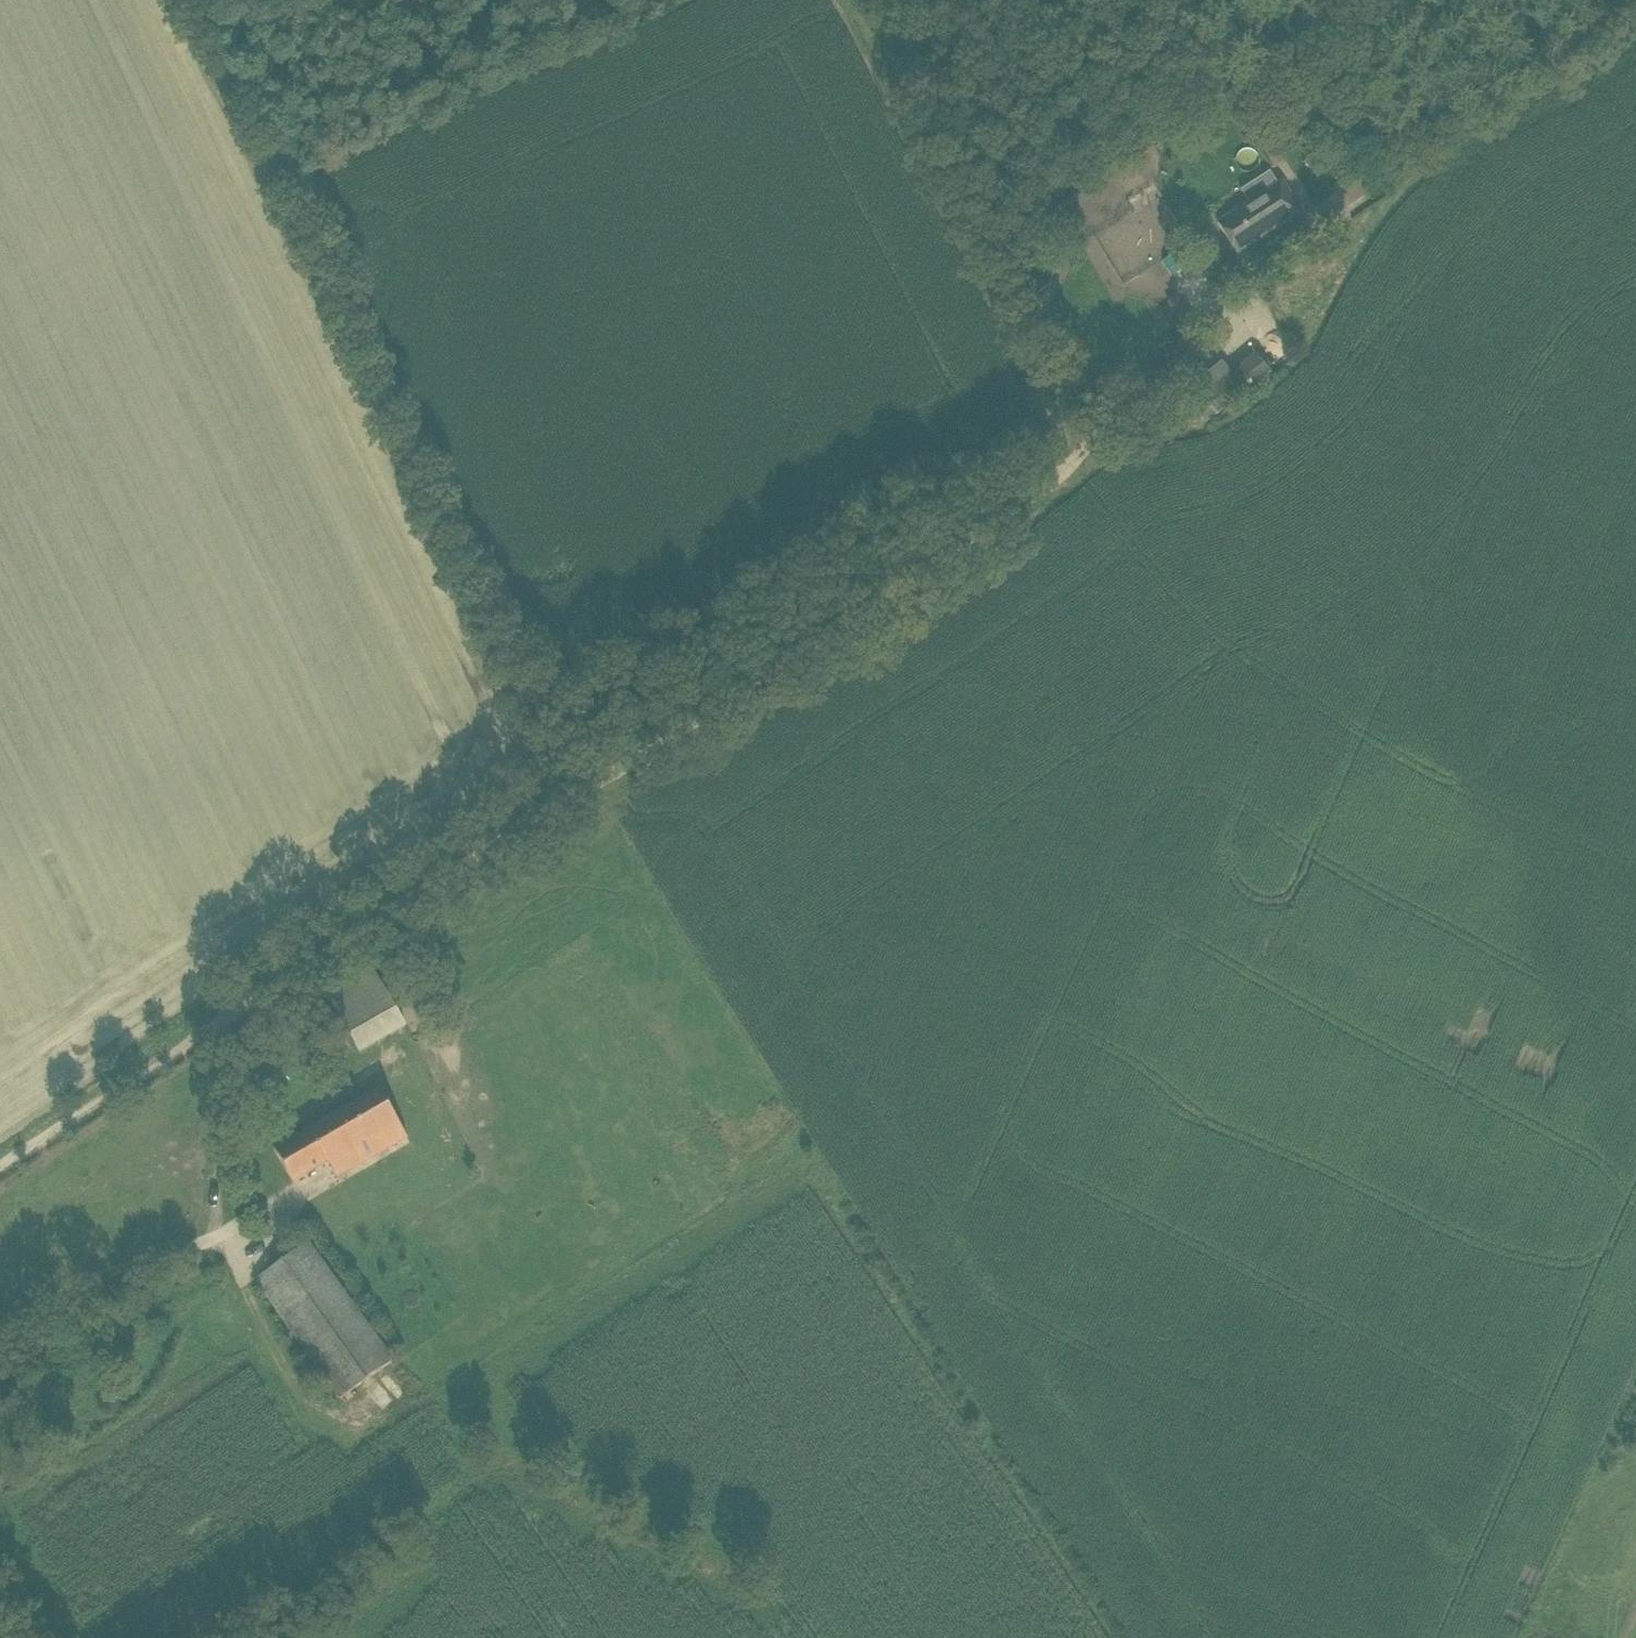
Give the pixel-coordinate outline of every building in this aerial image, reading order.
[(1217,223),(1237,254),(1302,212),(1282,181),(1217,223)] [(1204,397),(1217,414),(1268,374),(1255,357),(1204,397)] [(356,1053),(401,1028),(376,982),(331,1007),(356,1053)] [(274,1150),(293,1182),(329,1162),(338,1178),(426,1127),(398,1078),(274,1150)] [(355,1305),(359,1303),(356,1298),(351,1301),(309,1242),(253,1281),(339,1400),(395,1360),(355,1305)]
